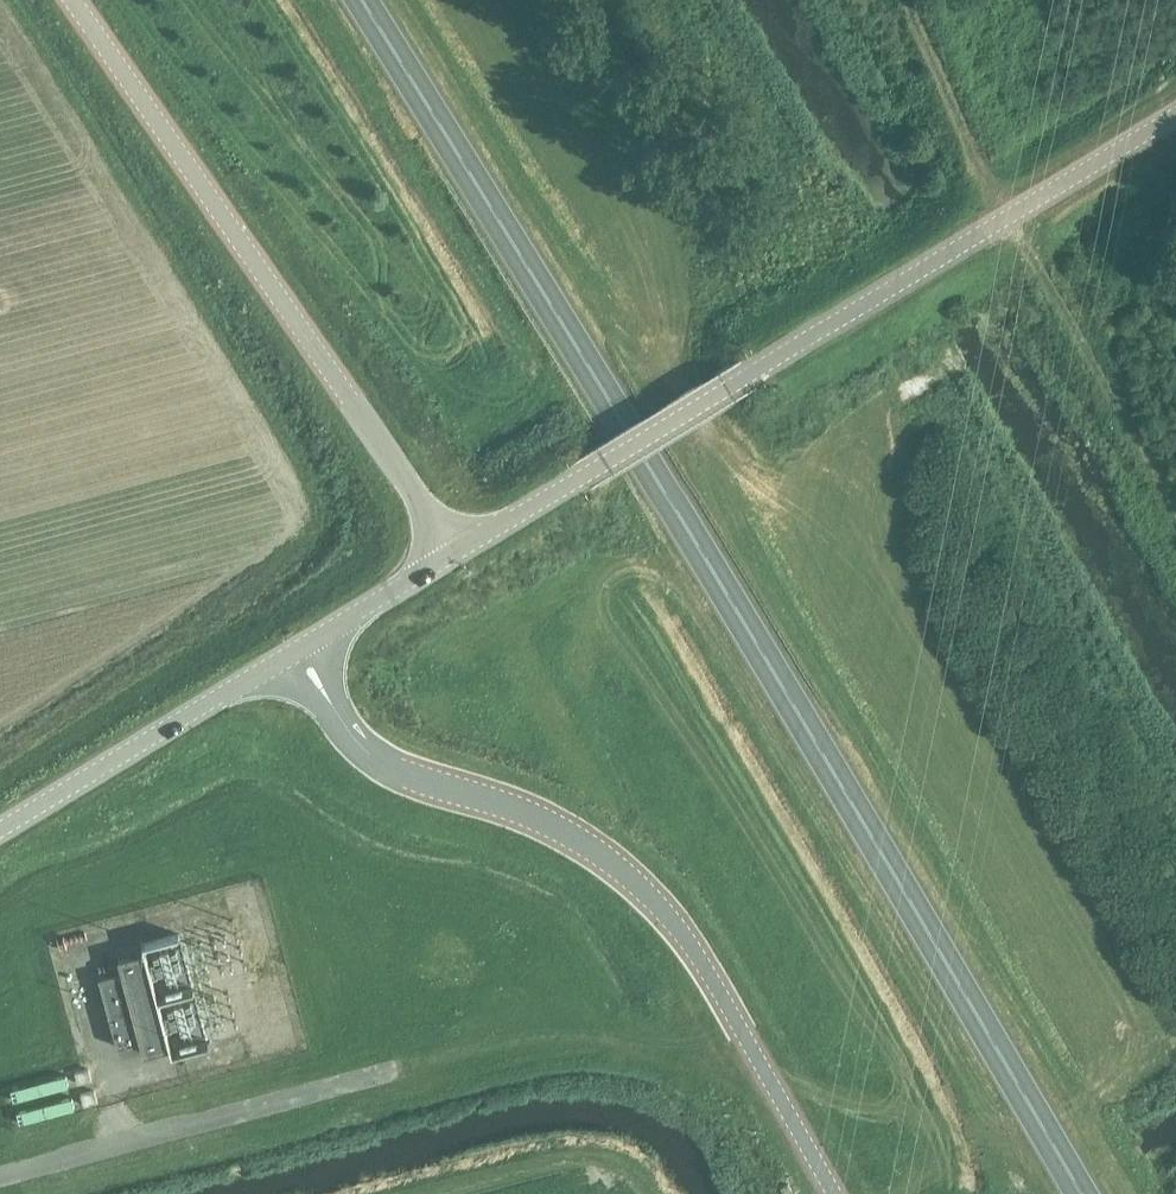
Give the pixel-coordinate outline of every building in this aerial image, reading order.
[(150,1053),(150,1055),(152,1060),(166,1056),(167,1056),(168,1056),(168,1055),(203,1046),(203,1044),(167,1054),(153,1001),(189,992),(188,990),(153,999),(139,947),(174,937),(174,935),(139,945),(138,944),(137,945),(139,952),(113,959),(117,973),(94,979),(112,1048),(135,1042),(139,1056),(150,1053)] [(67,1083),(64,1072),(9,1087),(12,1097),(67,1083)] [(74,1108),(71,1097),(16,1111),(19,1122),(74,1108)]
